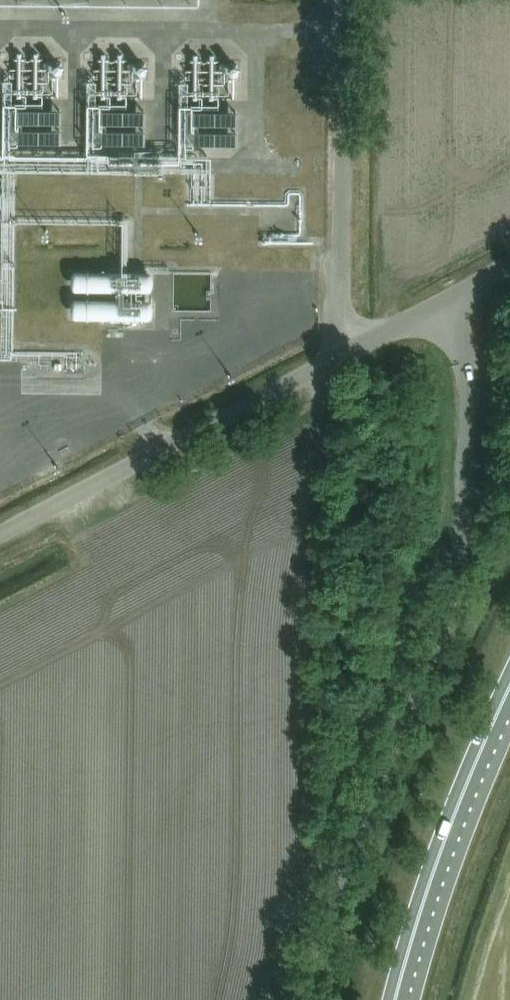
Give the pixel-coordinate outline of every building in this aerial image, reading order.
[(81,318),(162,317),(161,299),(139,300),(139,269),(81,269),(81,293),(80,293),(81,318)]
